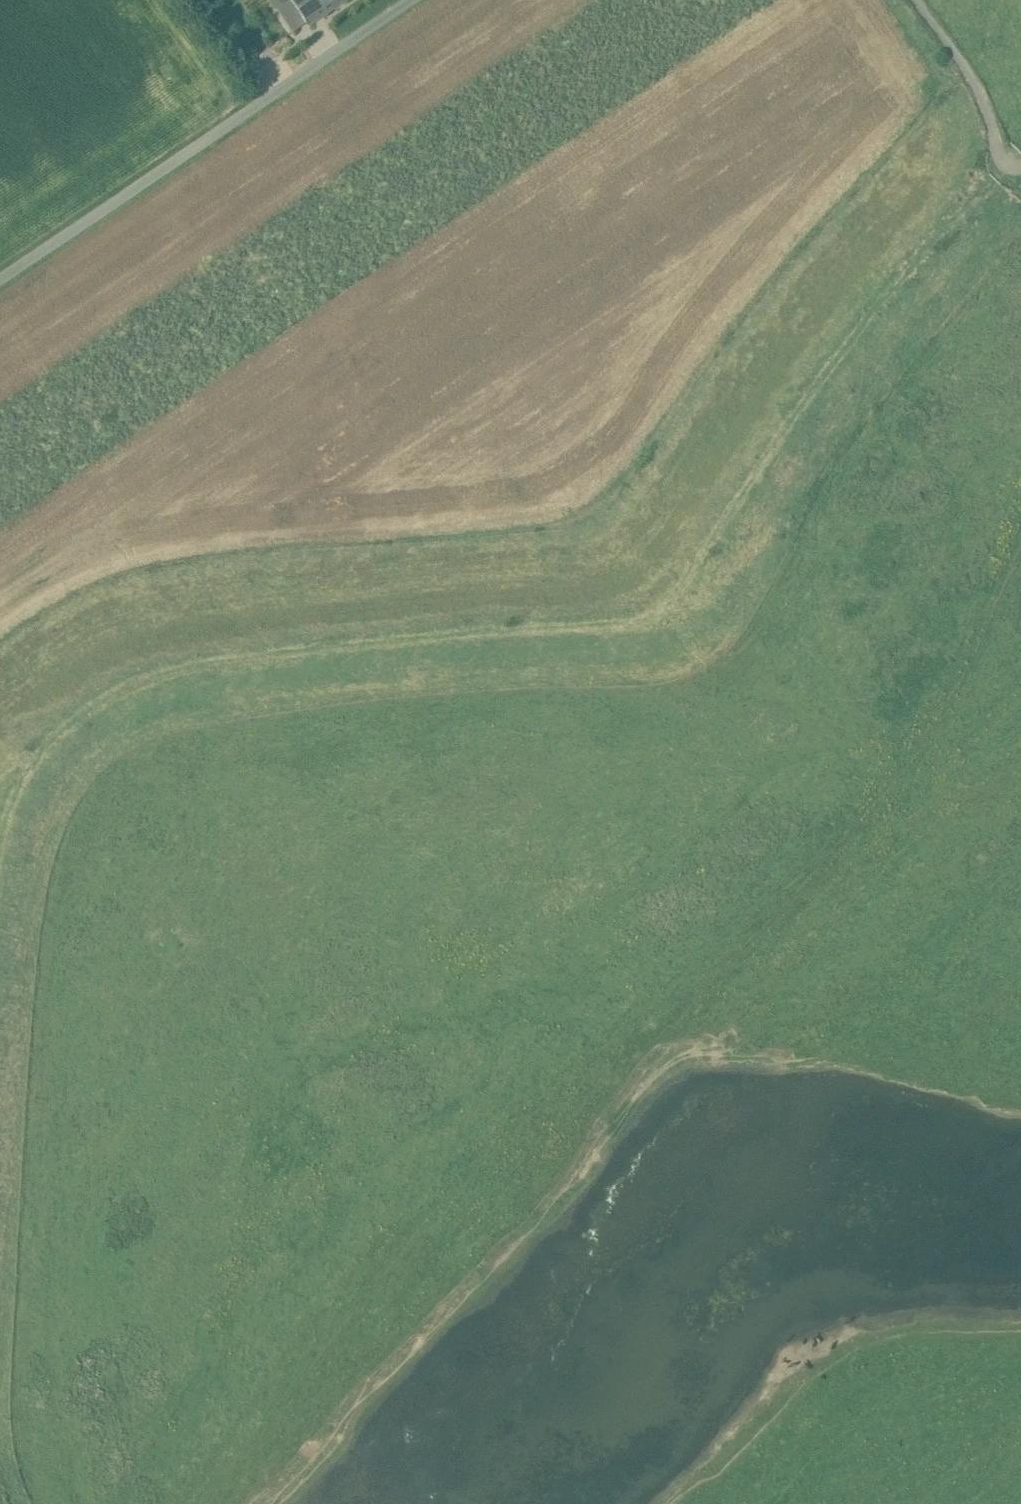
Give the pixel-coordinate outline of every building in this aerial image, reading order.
[(292,1),(288,4),(286,0),(271,0),(294,34),(308,24),(310,27),(350,0),(291,0),(292,1)]
